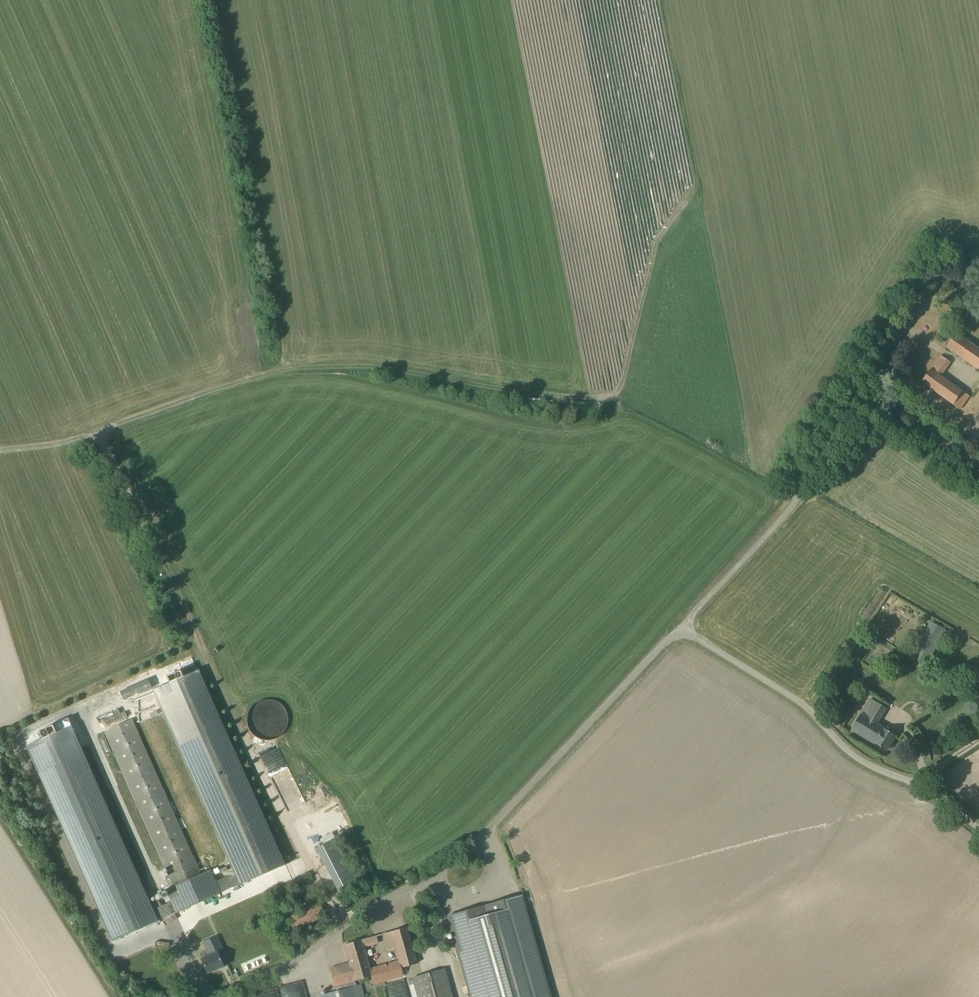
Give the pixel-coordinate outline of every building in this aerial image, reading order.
[(978,368),(978,349),(956,333),(946,347),(978,369),(978,368)] [(941,376),(951,362),(941,355),(931,369),(931,368),(922,382),(954,405),(963,391),(941,376)] [(928,665),(946,630),(930,622),(912,658),(928,665)] [(239,885),(285,865),(285,864),(284,864),(198,670),(182,677),(180,671),(166,677),(169,683),(153,690),(234,874),(216,882),(210,870),(200,874),(132,719),(105,731),(174,886),(166,890),(171,902),(152,910),(75,737),(60,743),(57,738),(44,744),(46,749),(31,756),(113,940),(112,941),(158,921),(157,920),(176,912),(176,913),(221,893),(220,892),(238,884),(239,885)] [(151,688),(148,680),(120,692),(123,700),(151,688)] [(887,750),(896,735),(884,728),(885,727),(877,722),(886,708),(870,699),(852,730),(875,744),(876,743),(887,750)] [(340,893),(358,884),(335,839),(317,848),(340,893)] [(471,996),(497,996),(546,983),(521,895),(448,916),(471,996)] [(326,916),(322,907),(319,901),(284,916),(291,931),(326,916)] [(406,927),(384,934),(386,942),(392,940),(398,960),(370,969),(364,948),(379,943),(377,936),(344,945),(349,963),(332,968),(337,986),(336,986),(338,991),(319,996),(365,996),(361,984),(358,985),(357,982),(372,978),(375,986),(403,977),(401,969),(417,965),(406,927)] [(207,973),(223,966),(217,953),(222,950),(216,937),(203,943),(206,950),(198,954),(207,973)] [(445,969),(414,977),(415,983),(411,984),(414,996),(453,996),(445,969)] [(304,980),(249,993),(250,996),(308,996),(304,980)]
